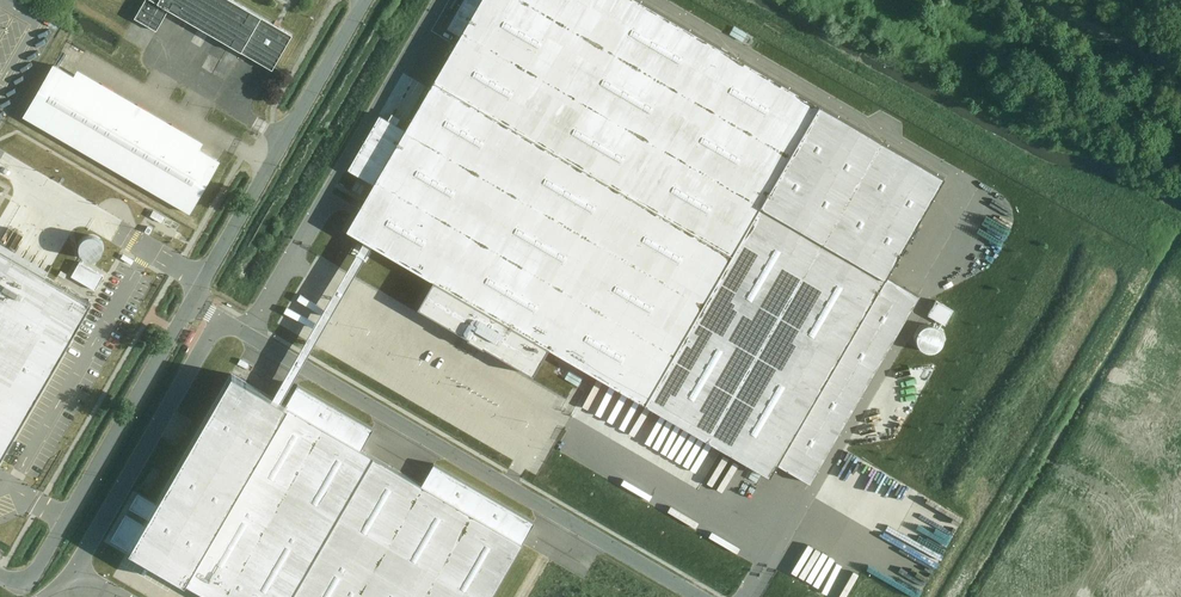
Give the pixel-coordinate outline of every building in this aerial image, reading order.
[(272,70),(295,31),(241,0),(141,0),(133,13),(156,27),(167,8),(272,70)] [(825,103),(647,0),(463,0),(447,28),(458,34),(404,128),(380,114),(348,167),(373,182),(347,227),(434,277),(417,307),(534,374),(551,345),(651,403),(767,204),(820,112),(825,103)] [(51,59),(20,111),(189,209),(219,156),(199,144),(202,139),(75,65),(71,71),(51,59)] [(175,90),(180,80),(175,77),(170,87),(175,90)] [(938,180),(820,112),(767,204),(884,272),(938,180)] [(884,272),(767,204),(651,403),(775,474),(780,466),(889,279),(891,276),(884,272)] [(90,260),(101,254),(103,245),(97,237),(88,235),(79,241),(79,254),(84,258),(90,260)] [(92,301),(0,249),(0,461),(92,301)] [(103,275),(79,262),(71,276),(95,289),(103,275)] [(916,294),(889,279),(780,466),(807,482),(916,294)] [(126,552),(205,596),(492,596),(533,524),(434,466),(422,487),(361,452),(373,431),(298,388),(286,409),(230,376),(126,552)]
